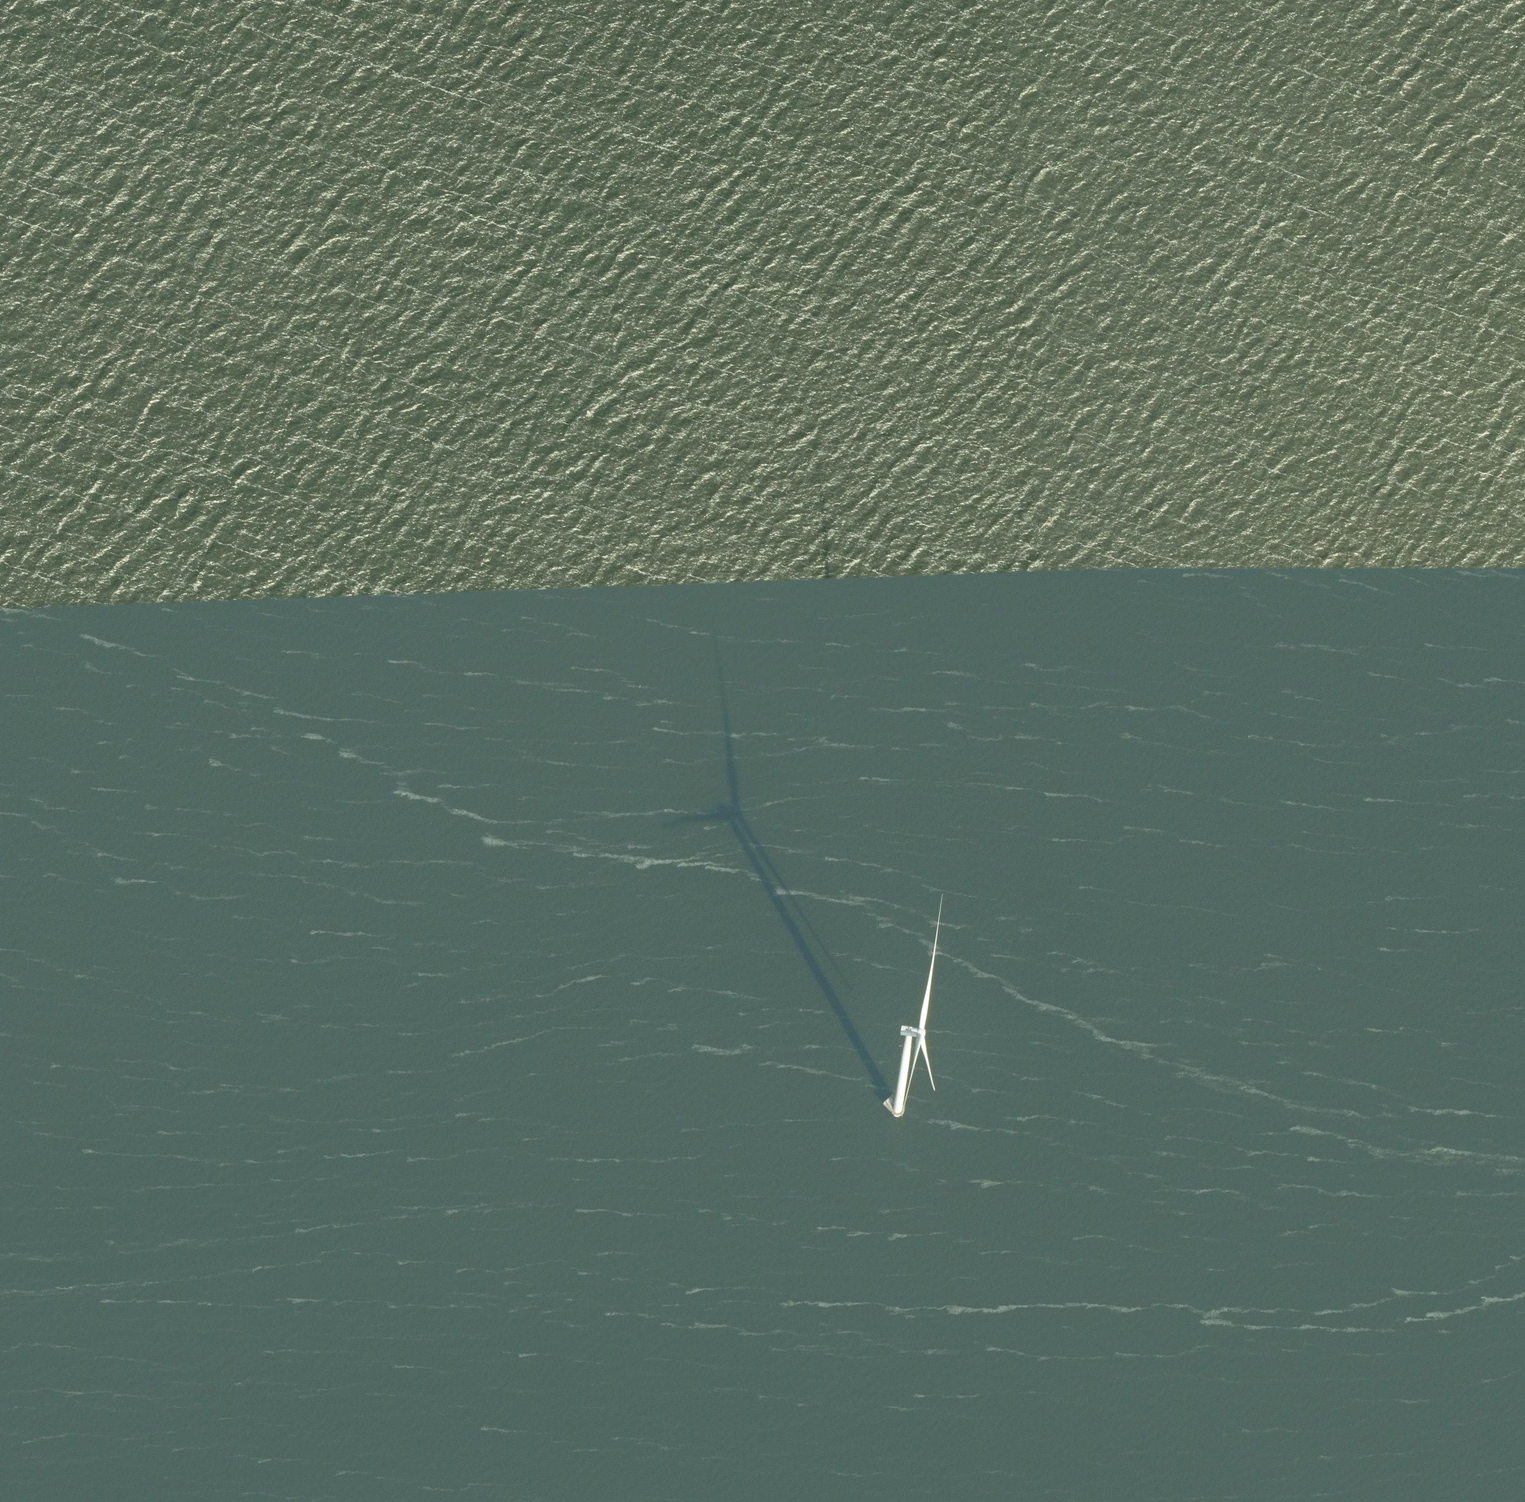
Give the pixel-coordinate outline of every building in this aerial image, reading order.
[(892,1111),(892,1113),(892,1115),(893,1116),(894,1117),(896,1117),(898,1117),(899,1116),(900,1115),(901,1113),(900,1111),(899,1110),(898,1109),(896,1108),(894,1109),(893,1110),(892,1111)]
